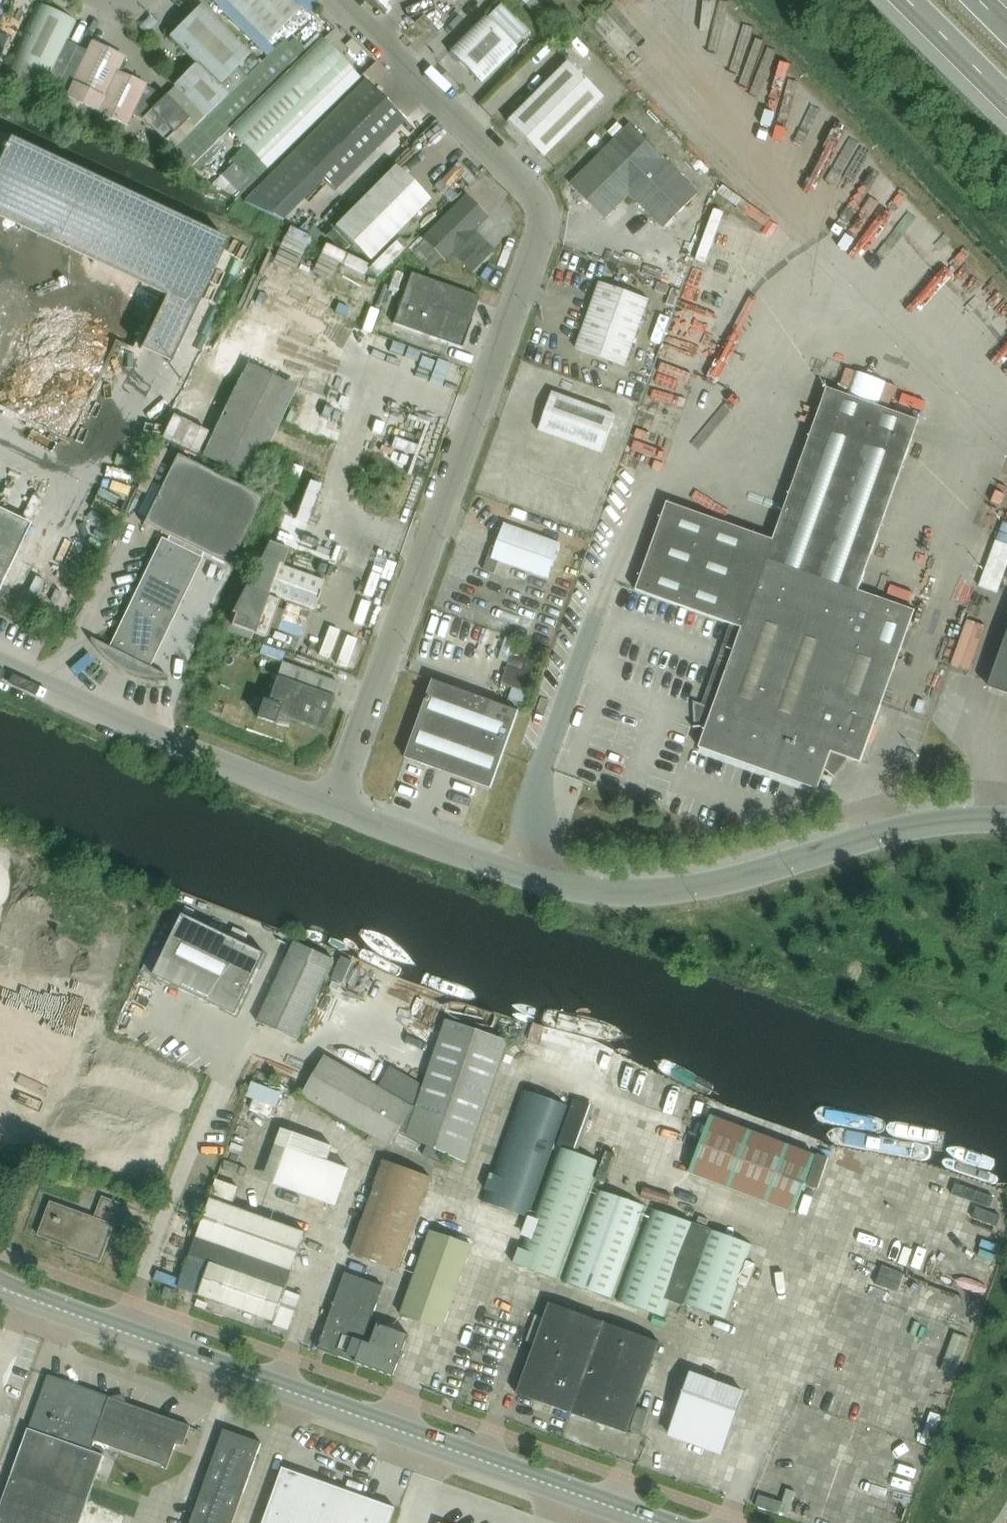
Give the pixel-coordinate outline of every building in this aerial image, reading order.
[(293,0),(225,0),(267,42),(301,8),(293,0)] [(36,3),(10,57),(1,76),(41,96),(43,92),(67,41),(76,22),(36,3)] [(200,5),(169,36),(218,86),(250,55),(200,5)] [(415,23),(421,30),(423,32),(432,24),(423,15),(415,23)] [(146,34),(157,23),(150,17),(139,28),(146,34)] [(480,83),(516,48),(485,17),(449,53),(480,83)] [(190,166),(321,38),(309,25),(288,45),(283,40),(168,152),(190,166)] [(14,35),(1,28),(0,29),(0,59),(14,35)] [(352,70),(322,39),(229,130),(248,149),(259,160),(352,70)] [(145,87),(146,85),(116,72),(123,57),(92,43),(88,52),(67,41),(43,92),(53,96),(50,101),(61,107),(66,97),(96,112),(126,127),(132,115),(141,119),(164,142),(187,119),(164,96),(145,87)] [(542,157),(602,97),(566,62),(507,121),(542,157)] [(225,95),(194,65),(164,95),(195,125),(225,95)] [(361,78),(352,70),(259,160),(248,149),(220,176),(246,190),(361,78)] [(283,222),(324,180),(335,191),(405,120),(365,80),(246,201),(283,222)] [(630,125),(571,185),(605,219),(630,195),(664,229),(698,194),(630,125)] [(0,169),(0,219),(172,288),(148,348),(179,361),(232,231),(11,143),(0,169)] [(369,261),(429,201),(394,167),(334,227),(369,261)] [(465,196),(422,239),(411,249),(430,267),(440,257),(444,260),(451,253),(471,273),(493,251),(473,231),(487,217),(465,196)] [(367,270),(376,278),(403,251),(395,242),(367,270)] [(479,297),(411,273),(393,324),(461,348),(471,320),(470,320),(479,297)] [(600,283),(576,349),(625,367),(649,300),(600,283)] [(177,413),(166,438),(259,478),(301,382),(250,360),(219,431),(177,413)] [(860,593),(920,422),(826,390),(773,540),(667,503),(636,591),(742,628),(713,709),(700,705),(701,727),(693,727),(693,729),(706,728),(699,748),(819,790),(825,771),(836,781),(837,780),(832,776),(846,759),(862,765),(916,613),(860,593)] [(538,431),(602,454),(615,416),(552,393),(538,431)] [(229,566),(263,497),(176,455),(143,524),(169,537),(167,541),(161,538),(109,647),(90,638),(89,639),(91,643),(93,646),(96,650),(99,653),(102,656),(105,659),(109,662),(113,665),(117,668),(121,670),(125,672),(130,674),(135,676),(139,677),(144,678),(149,678),(154,679),(158,679),(163,678),(167,678),(167,676),(149,667),(202,559),(202,558),(204,554),(229,566)] [(31,525),(0,512),(0,587),(31,525)] [(483,570),(495,574),(499,561),(548,579),(561,545),(504,524),(495,549),(491,548),(483,570)] [(271,548),(227,629),(266,643),(280,604),(271,601),(271,598),(315,614),(326,584),(286,570),(291,556),(271,548)] [(1006,563),(1006,559),(995,555),(986,585),(1000,590),(1006,572),(1004,571),(1006,563)] [(990,689),(1006,695),(1006,639),(990,689)] [(540,653),(515,644),(501,685),(513,689),(508,703),(528,710),(533,695),(527,693),(540,653)] [(333,697),(338,683),(281,663),(266,703),(263,702),(257,717),(273,723),(275,715),(322,731),(334,698),(333,697)] [(433,681),(405,759),(491,789),(519,712),(433,681)] [(154,976),(237,1015),(266,953),(183,914),(154,976)] [(298,1040),(335,961),(295,942),(257,1022),(298,1040)] [(342,957),(332,979),(343,984),(353,962),(342,957)] [(509,1042),(446,1020),(423,1086),(391,1067),(379,1087),(325,1055),(301,1097),(391,1148),(399,1133),(467,1164),(509,1042)] [(535,1024),(533,1027),(528,1041),(538,1044),(544,1027),(535,1024)] [(253,1083),(248,1096),(277,1107),(282,1094),(253,1083)] [(568,1108),(523,1091),(482,1201),(527,1217),(568,1108)] [(575,1099),(558,1147),(574,1152),(591,1104),(575,1099)] [(816,1157),(711,1116),(689,1174),(794,1215),(816,1157)] [(337,1207),(350,1170),(327,1162),(333,1147),(293,1133),(274,1185),(337,1207)] [(554,1159),(515,1265),(557,1280),(596,1175),(600,1162),(558,1147),(554,1159)] [(397,1270),(430,1177),(384,1161),(351,1254),(397,1270)] [(234,1209),(241,1189),(217,1181),(179,1288),(267,1320),(266,1323),(288,1331),(301,1296),(286,1291),(306,1234),(285,1227),(288,1221),(262,1212),(260,1218),(234,1209)] [(610,1300),(644,1207),(597,1190),(564,1282),(610,1300)] [(103,1197),(95,1219),(51,1202),(38,1236),(75,1249),(74,1253),(101,1263),(115,1226),(118,1228),(126,1206),(103,1197)] [(671,1299),(698,1226),(652,1209),(618,1301),(664,1318),(671,1299)] [(698,1226),(671,1299),(726,1319),(752,1246),(698,1226)] [(443,1329),(473,1245),(431,1231),(401,1314),(443,1329)] [(364,1341),(383,1287),(345,1273),(318,1349),(356,1363),(358,1358),(364,1343),(364,1341)] [(166,1288),(163,1297),(163,1298),(173,1301),(176,1291),(166,1288)] [(517,1394),(627,1434),(659,1343),(550,1303),(517,1394)] [(394,1377),(409,1336),(378,1324),(371,1343),(364,1341),(364,1343),(358,1358),(356,1363),(394,1377)] [(957,1375),(969,1340),(955,1335),(942,1370),(957,1375)] [(745,1392),(690,1373),(668,1436),(722,1456),(745,1392)] [(177,1444),(184,1446),(191,1426),(48,1376),(0,1510),(0,1522),(80,1522),(88,1502),(105,1455),(92,1451),(96,1440),(167,1466),(166,1470),(167,1470),(177,1444)] [(638,1407),(631,1430),(642,1434),(649,1411),(638,1407)] [(262,1443),(224,1430),(191,1522),(234,1522),(262,1443)] [(396,1508),(283,1468),(263,1522),(391,1522),(396,1508)] [(788,1515),(795,1493),(787,1490),(779,1512),(788,1515)] [(778,1513),(781,1503),(759,1496),(756,1506),(778,1513)]
